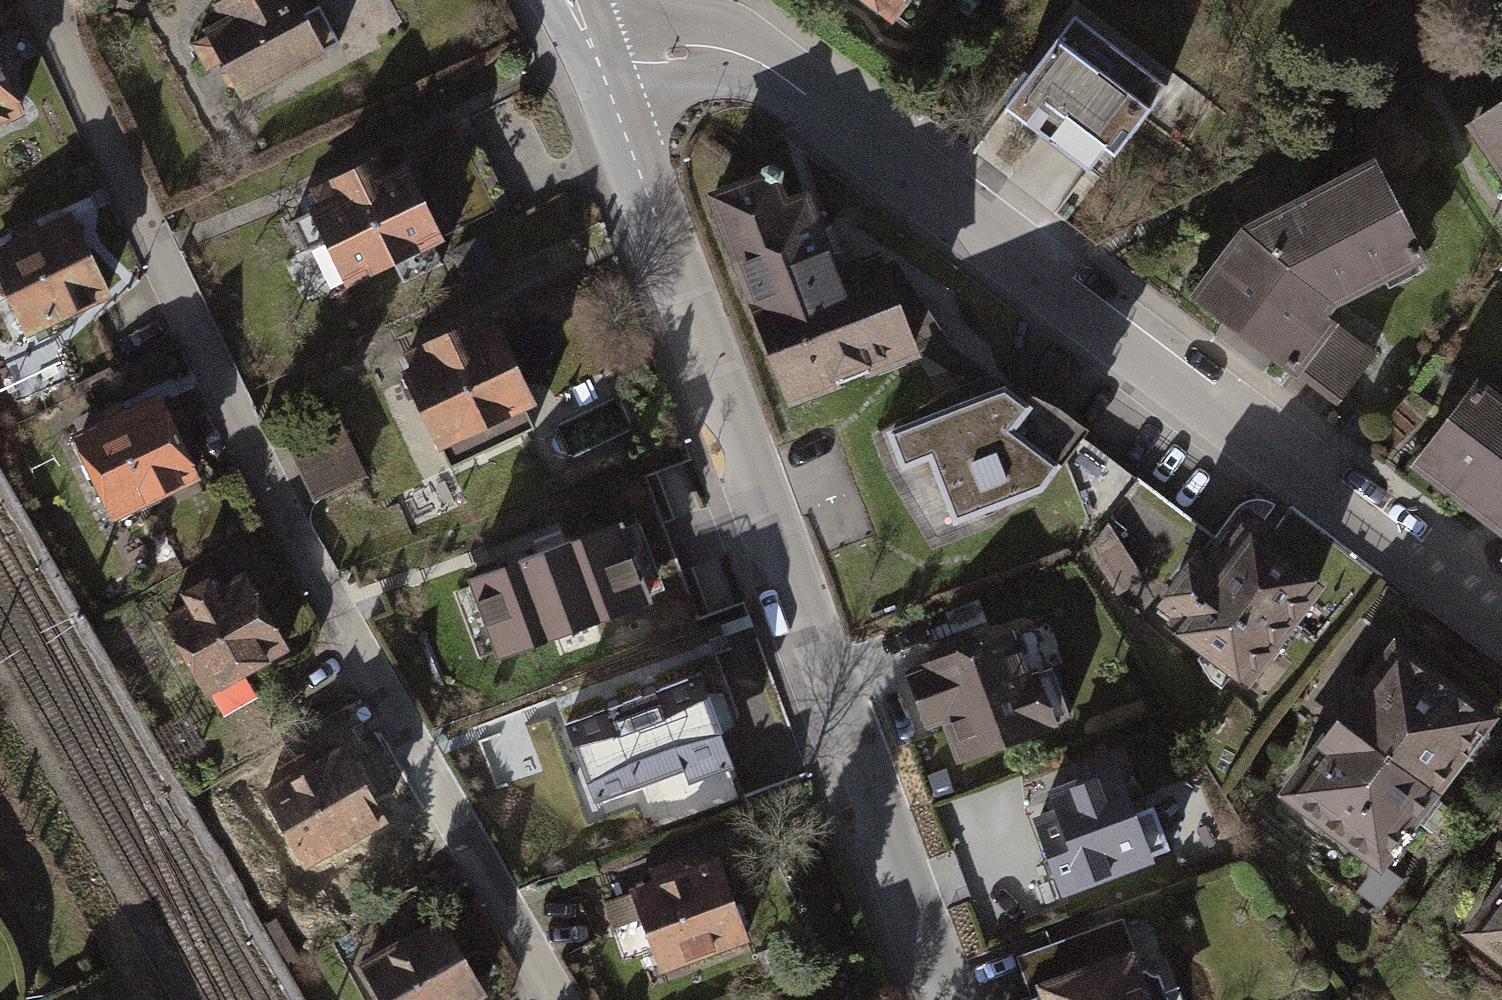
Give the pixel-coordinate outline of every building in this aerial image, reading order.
[(205,15),(245,94),(338,47),(319,9),(300,19),(291,0),(235,0),(205,15)] [(904,35),(933,0),(862,0),(904,35)] [(1320,11),(1346,0),(1316,0),(1320,11)] [(1085,19),(1022,95),(1113,170),(1176,94),(1085,19)] [(29,118),(0,58),(0,132),(29,118)] [(1473,139),(1501,182),(1501,119),(1473,139)] [(410,161),(312,208),(351,290),(450,243),(410,161)] [(1259,223),(1198,299),(1341,411),(1383,363),(1342,320),(1444,273),(1384,169),(1259,223)] [(769,177),(711,198),(786,410),(915,365),(877,258),(832,274),(806,199),(780,208),(769,177)] [(0,244),(0,289),(24,337),(113,293),(72,209),(0,244)] [(507,321),(409,360),(445,452),(544,413),(507,321)] [(999,369),(867,422),(885,474),(928,536),(1046,472),(1067,421),(999,369)] [(1423,471),(1501,535),(1501,395),(1491,387),(1423,471)] [(163,397),(77,443),(119,522),(205,476),(163,397)] [(320,502),(368,479),(343,426),(294,449),(320,502)] [(616,522),(469,579),(501,660),(648,604),(616,522)] [(1185,568),(1151,612),(1252,689),(1325,593),(1250,535),(1210,586),(1185,568)] [(240,580),(160,623),(208,711),(288,668),(240,580)] [(1004,644),(916,672),(947,767),(1035,739),(1004,644)] [(1401,649),(1282,797),(1375,871),(1494,723),(1401,649)] [(700,675),(571,722),(601,803),(730,755),(700,675)] [(349,739),(253,786),(298,878),(394,831),(349,739)] [(1067,822),(1036,832),(1057,897),(1182,857),(1166,811),(1134,821),(1120,779),(1059,799),(1067,822)] [(718,857),(635,889),(665,965),(748,933),(718,857)] [(1470,938),(1501,962),(1501,897),(1470,938)] [(365,969),(380,999),(480,999),(447,930),(365,969)] [(1045,990),(1048,999),(1151,999),(1139,961),(1045,990)]
